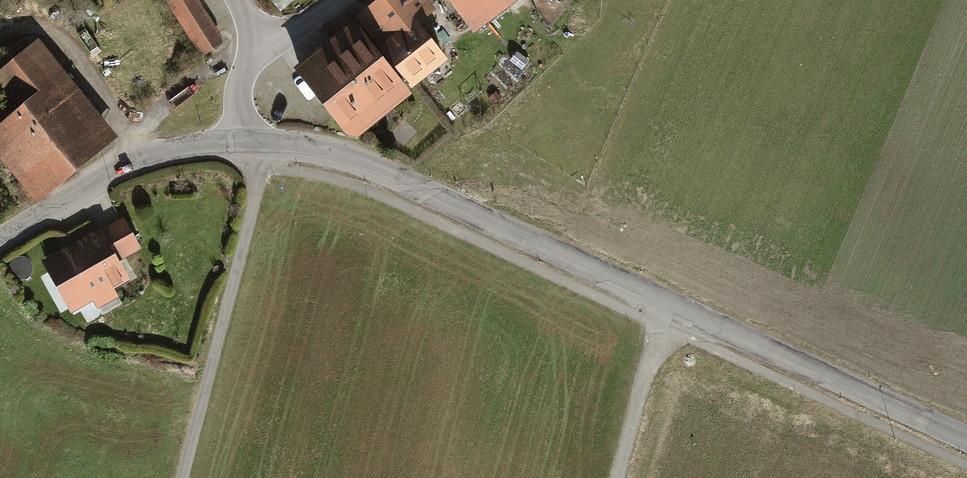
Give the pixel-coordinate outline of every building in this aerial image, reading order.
[(202,58),(226,44),(198,0),(166,0),(202,58)] [(282,13),(297,0),(270,0),(282,13)] [(413,91),(418,87),(451,62),(421,24),(437,11),(428,0),(379,0),(356,18),(359,22),(413,91)] [(474,34),(519,0),(448,0),(474,34)] [(413,91),(359,22),(297,71),(355,144),(417,95),(413,91)] [(32,200),(113,133),(34,38),(0,66),(0,86),(16,106),(0,119),(0,161),(32,200)] [(497,91),(488,99),(494,105),(502,98),(497,91)] [(102,228),(42,260),(71,313),(94,300),(98,309),(119,298),(114,289),(131,280),(120,261),(142,249),(125,219),(104,231),(102,228)]
